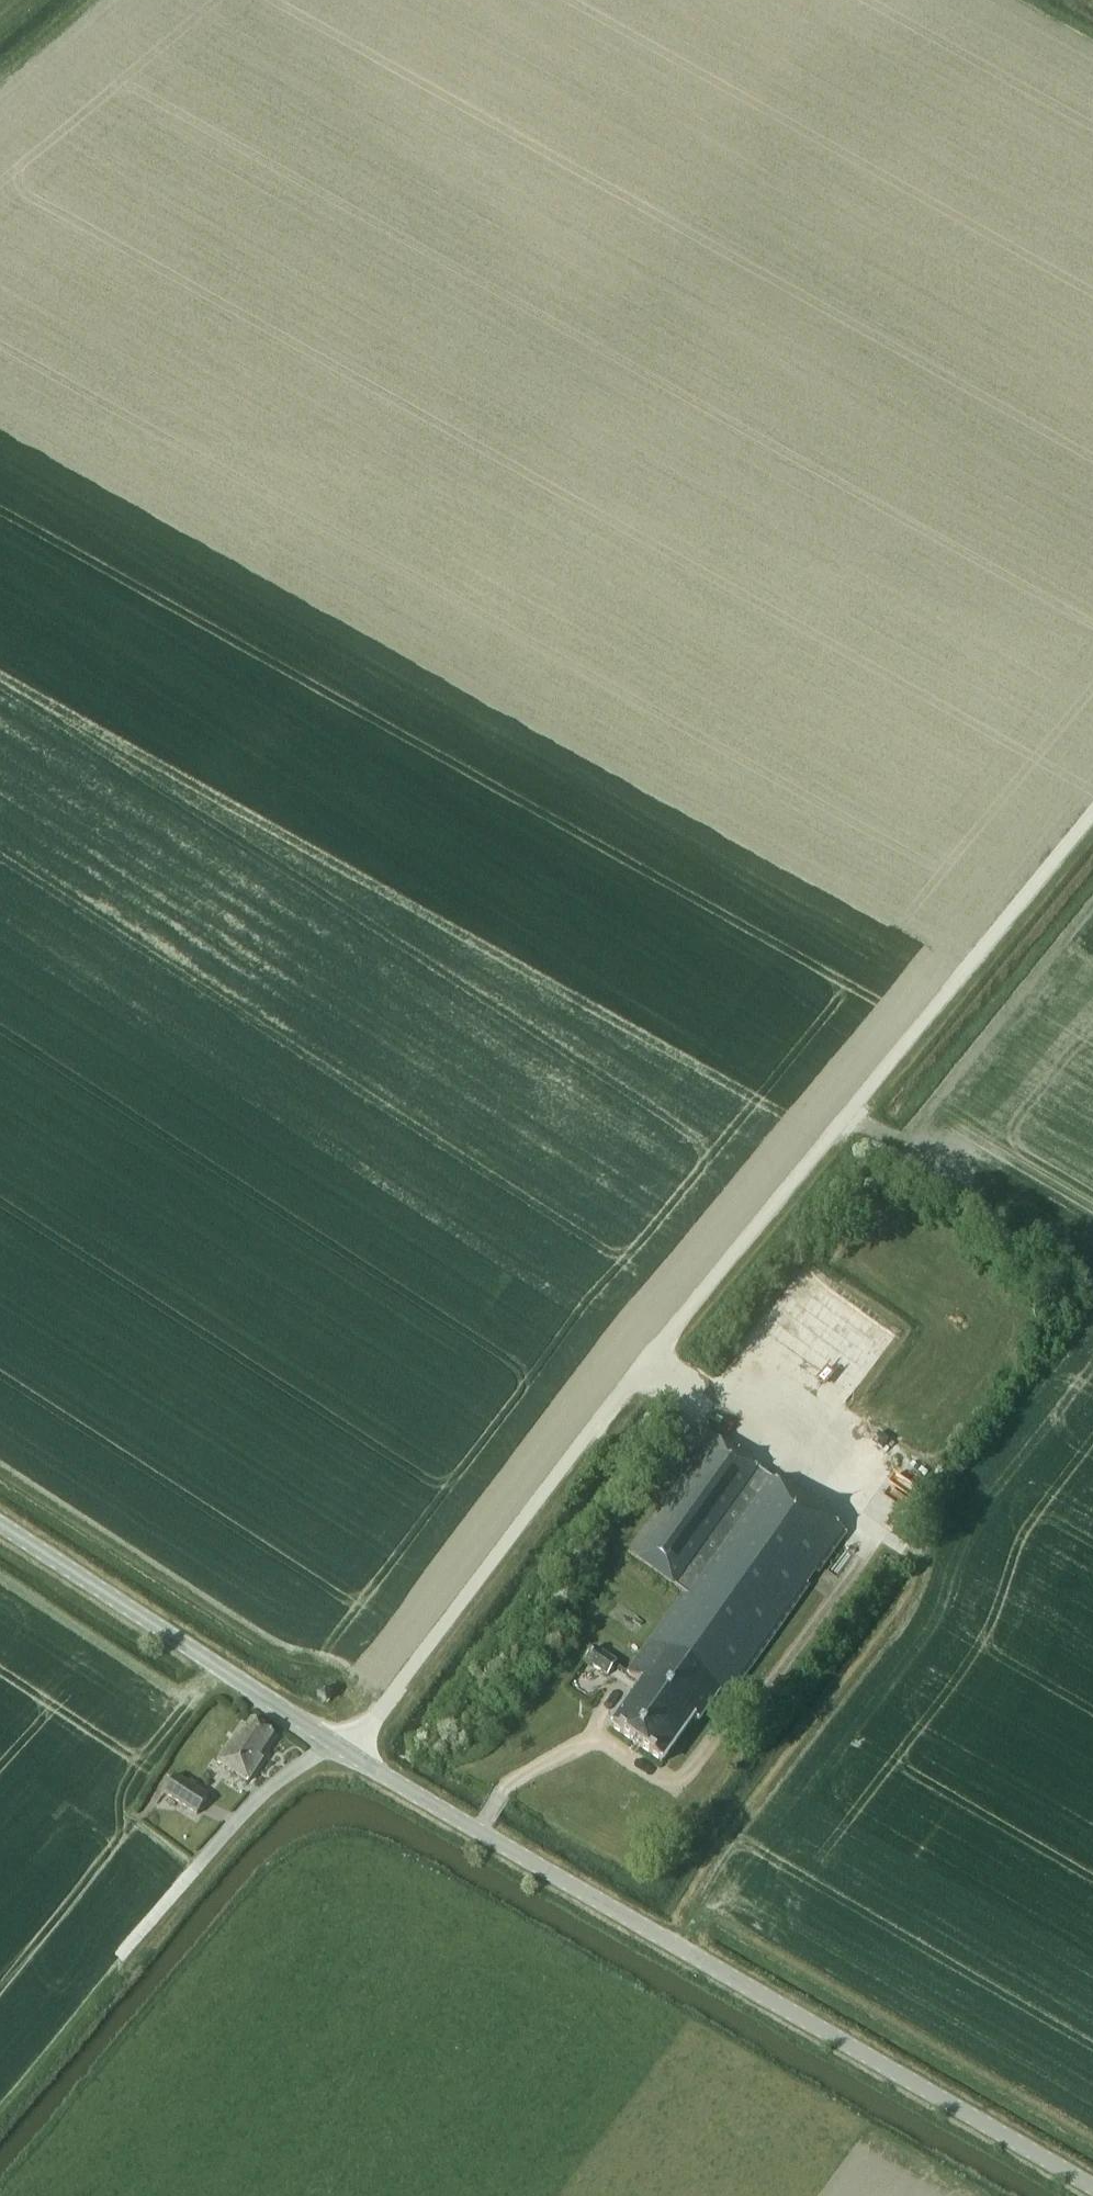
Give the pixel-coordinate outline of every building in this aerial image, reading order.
[(830,1353),(845,1332),(836,1325),(821,1346),(830,1353)] [(814,1571),(819,1573),(848,1533),(696,1426),(683,1445),(698,1455),(628,1553),(684,1594),(627,1674),(641,1684),(610,1728),(661,1763),(692,1719),(697,1723),(717,1695),(727,1701),(810,1586),(806,1583),(814,1571)] [(585,1661),(607,1676),(616,1663),(594,1648),(585,1661)] [(313,1696),(327,1705),(333,1695),(319,1686),(313,1696)] [(217,1761),(247,1781),(262,1759),(259,1757),(273,1735),(251,1721),(246,1728),(241,1725),(217,1761)] [(163,1793),(196,1815),(208,1797),(174,1775),(163,1793)]
